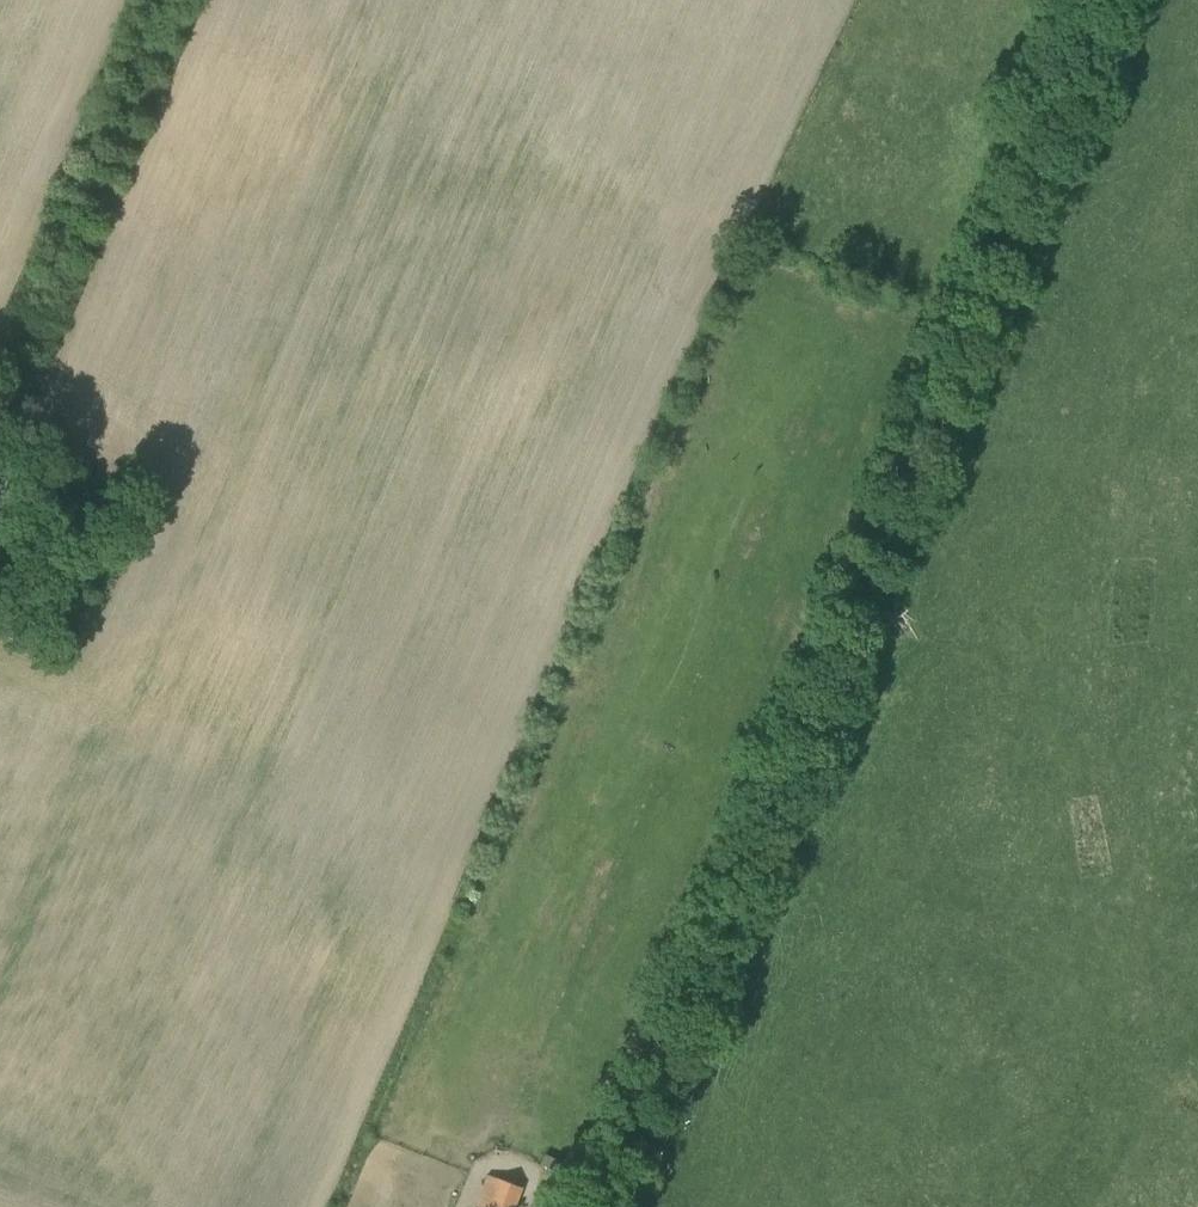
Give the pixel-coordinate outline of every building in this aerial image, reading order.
[(539,1169),(564,1181),(571,1166),(546,1154),(539,1169)] [(477,1206),(517,1206),(524,1188),(489,1175),(478,1202),(477,1206)]
